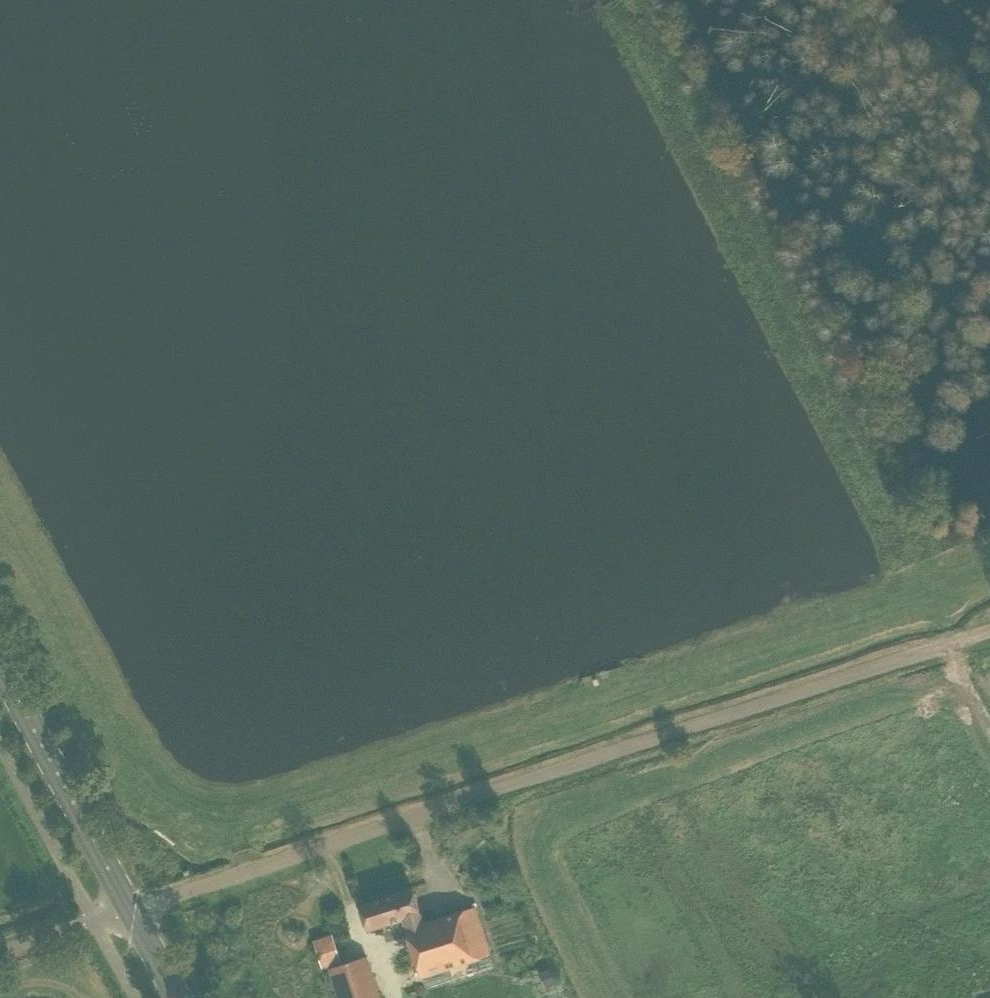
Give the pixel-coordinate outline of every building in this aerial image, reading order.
[(413,888),(359,905),(367,929),(402,918),(419,974),(490,952),(474,907),(424,923),(413,888)] [(313,940),(323,969),(342,963),(332,934),(313,940)] [(340,997),(381,997),(366,956),(330,968),(340,997)]
